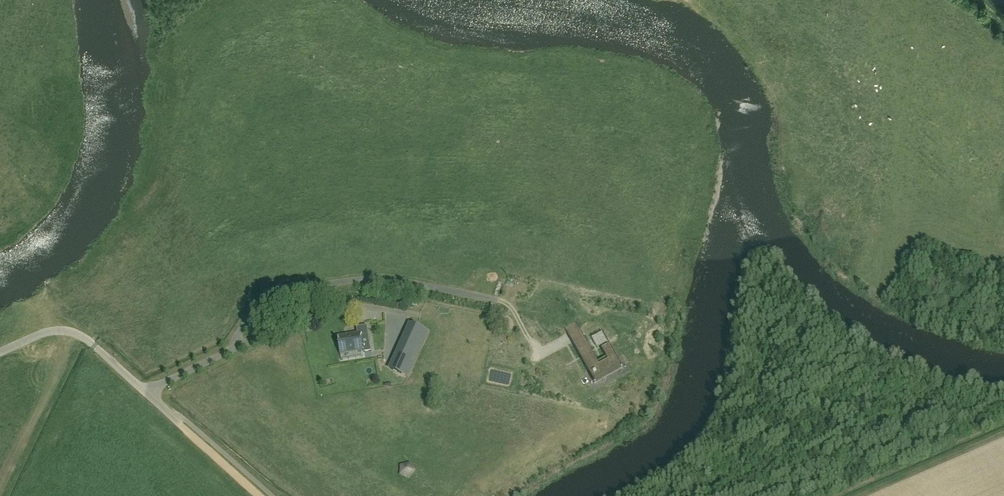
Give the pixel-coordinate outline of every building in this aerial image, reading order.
[(475,330),(485,329),(484,321),(474,322),(475,330)] [(411,324),(391,369),(408,377),(428,332),(411,324)] [(371,351),(370,346),(367,328),(359,329),(360,334),(338,337),(340,353),(363,350),(364,349),(365,352),(371,351)] [(583,337),(572,343),(580,357),(591,351),(583,337)] [(593,353),(581,359),(595,383),(622,367),(609,344),(602,348),(608,360),(600,365),(593,353)]
